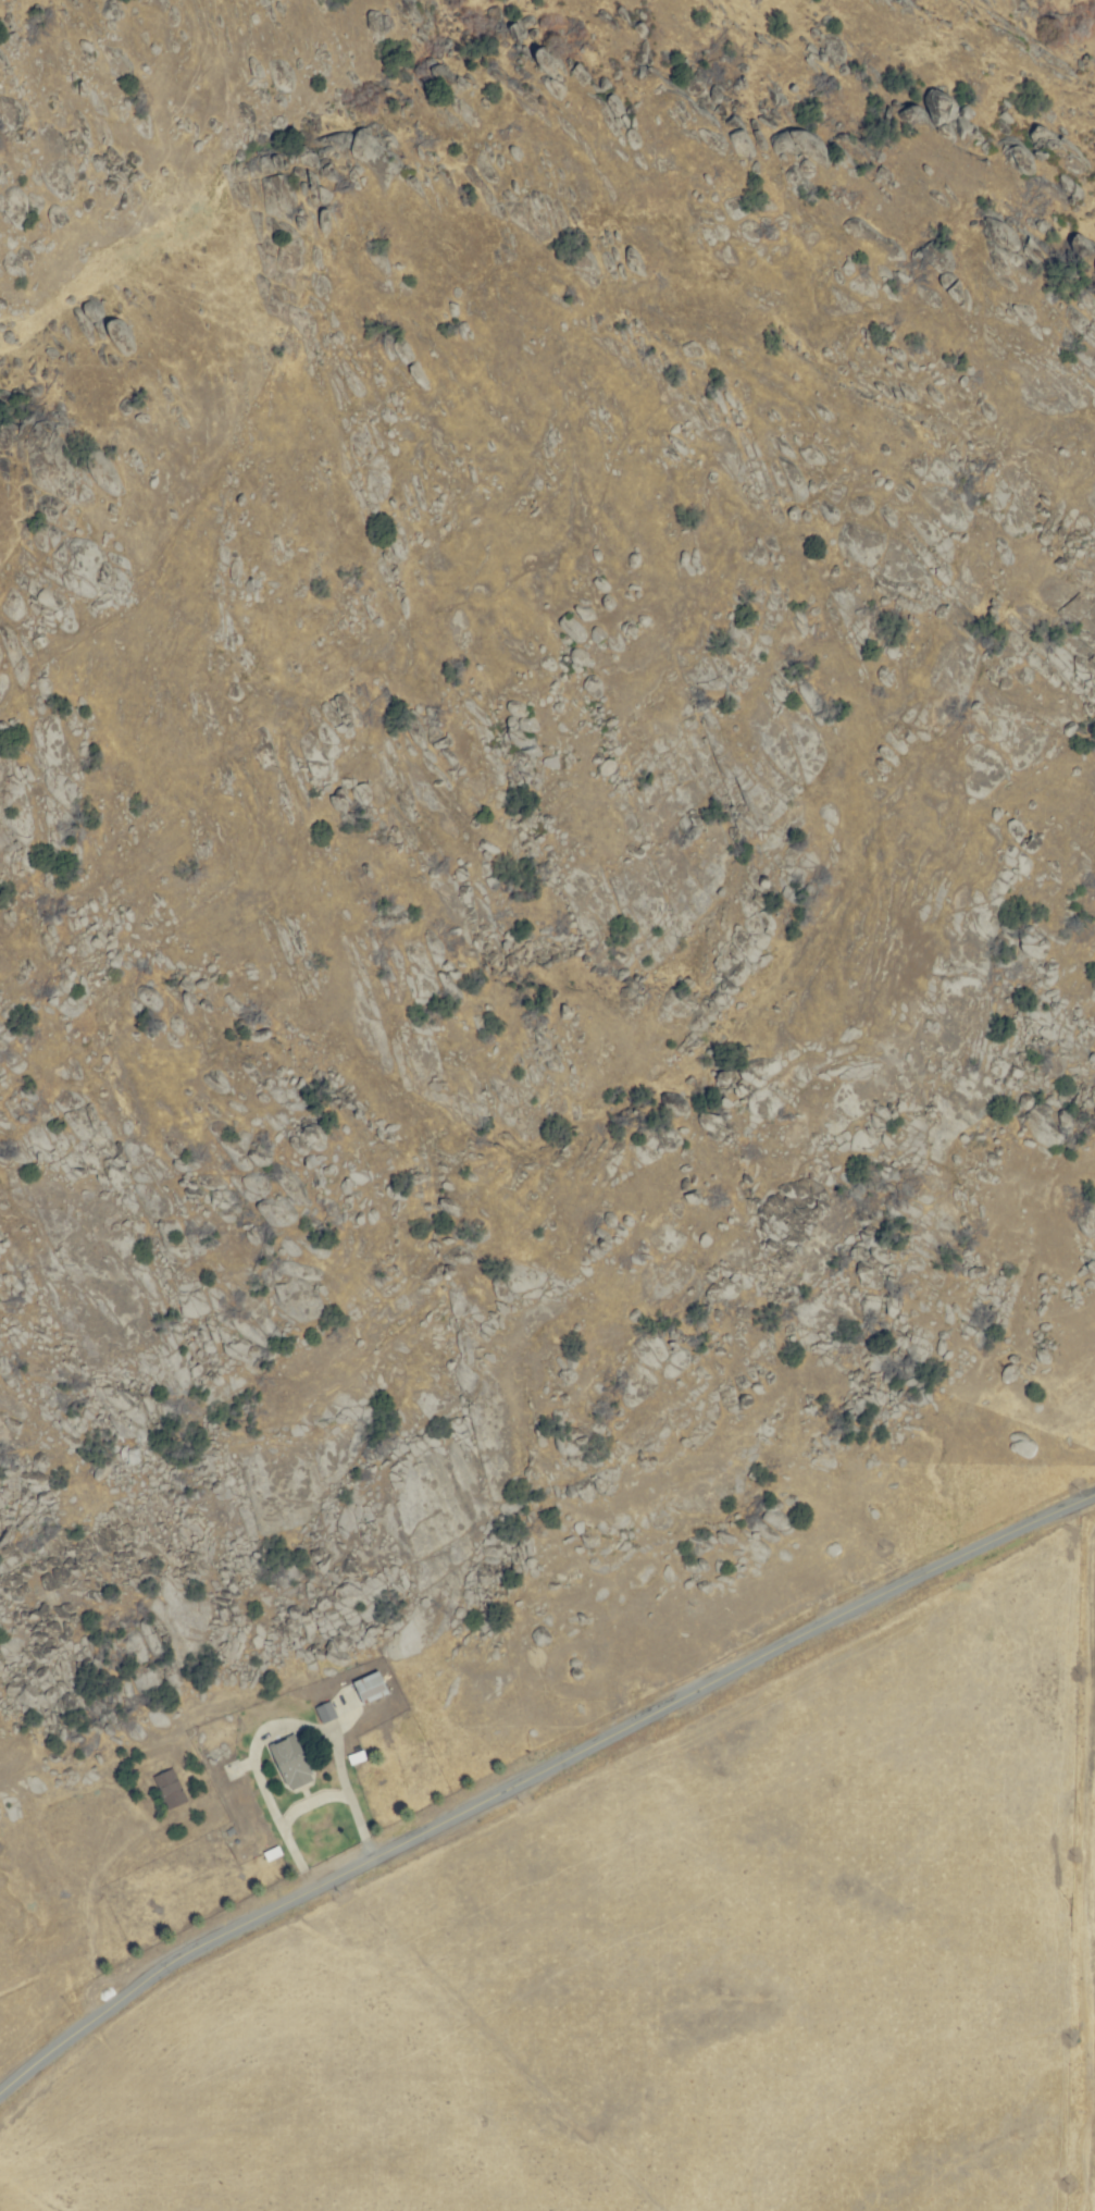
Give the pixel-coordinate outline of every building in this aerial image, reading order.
[(354,1682),(365,1705),(391,1693),(380,1670),(354,1682)] [(323,1724),(338,1718),(331,1701),(316,1707),(323,1724)] [(315,1782),(299,1734),(272,1743),(288,1791),(315,1782)]
